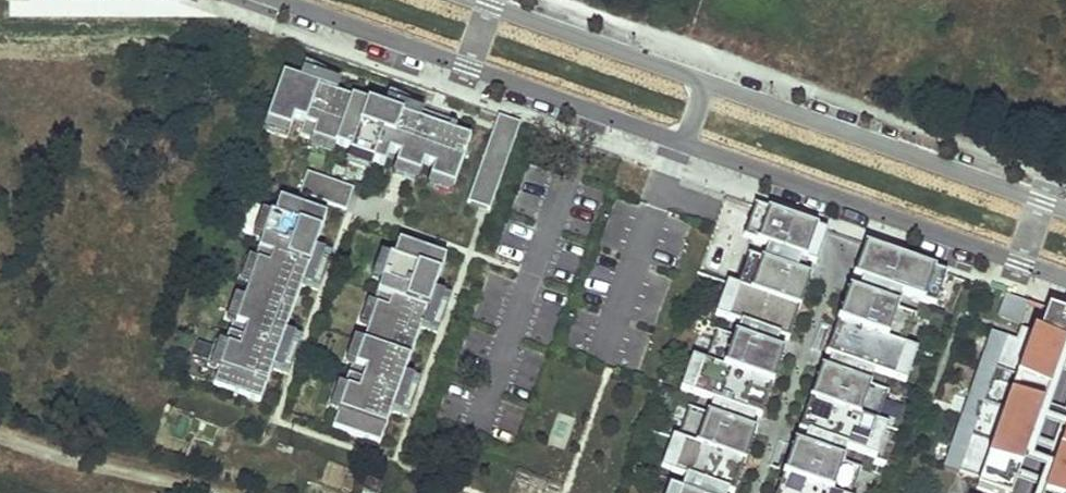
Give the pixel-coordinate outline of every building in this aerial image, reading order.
[(471,138),(281,72),(265,118),(289,127),(292,116),(305,121),(300,135),(418,176),(422,164),(432,168),(429,179),(454,188),(471,138)] [(493,113),(473,203),(496,208),(516,119),(493,113)] [(308,170),(299,193),(345,211),(354,188),(308,170)] [(330,217),(278,198),(272,215),(259,211),(219,324),(234,329),(227,351),(213,346),(200,383),(261,404),(273,371),(291,377),(303,343),(287,337),(304,290),(320,296),(333,258),(317,252),(330,217)] [(829,231),(756,206),(745,238),(770,247),(765,261),(806,274),(811,261),(817,263),(829,231)] [(448,256),(396,237),(390,254),(377,250),(337,363),(352,368),(345,390),(331,385),(318,422),(379,444),(391,410),(409,417),(421,382),(405,376),(422,329),(438,335),(451,297),(435,291),(448,256)] [(926,304),(938,272),(866,245),(854,277),(861,279),(856,293),(896,308),(901,295),(926,304)] [(812,276),(806,274),(765,261),(751,256),(740,288),(801,309),(812,276)] [(740,288),(728,284),(717,315),(743,324),(738,338),(778,352),(783,338),(789,340),(801,309),(740,288)] [(896,308),(856,293),(850,290),(838,323),(898,345),(910,314),(896,308)] [(1036,326),(1042,305),(1003,294),(997,315),(1036,326)] [(1065,373),(1065,315),(1048,309),(1039,333),(1023,328),(1018,340),(994,332),(947,469),(984,482),(981,490),(990,492),(1018,492),(1025,474),(1031,476),(1065,373)] [(898,380),(910,349),(898,345),(838,323),(826,354),(833,357),(828,370),(868,385),(873,371),(898,380)] [(783,353),(778,352),(738,338),(722,332),(711,363),(772,384),(783,353)] [(711,363),(700,359),(689,391),(714,400),(709,414),(750,427),(754,414),(761,416),(772,384),(711,363)] [(868,385),(828,370),(823,368),(811,399),(872,422),(883,391),(868,385)] [(872,457),(883,426),(872,422),(811,399),(800,431),(806,433),(801,447),(841,462),(846,448),(872,457)] [(756,429),(750,427),(709,414),(694,409),(683,441),(745,462),(756,429)] [(672,437),(661,470),(686,479),(682,492),(684,492),(726,492),(727,492),(729,492),(734,492),(745,462),(683,441),(672,437)] [(1047,492),(1065,492),(1065,440),(1047,492)] [(801,447),(795,444),(783,476),(828,492),(846,492),(856,468),(841,462),(801,447)] [(783,476),(777,492),(828,492),(783,476)]
